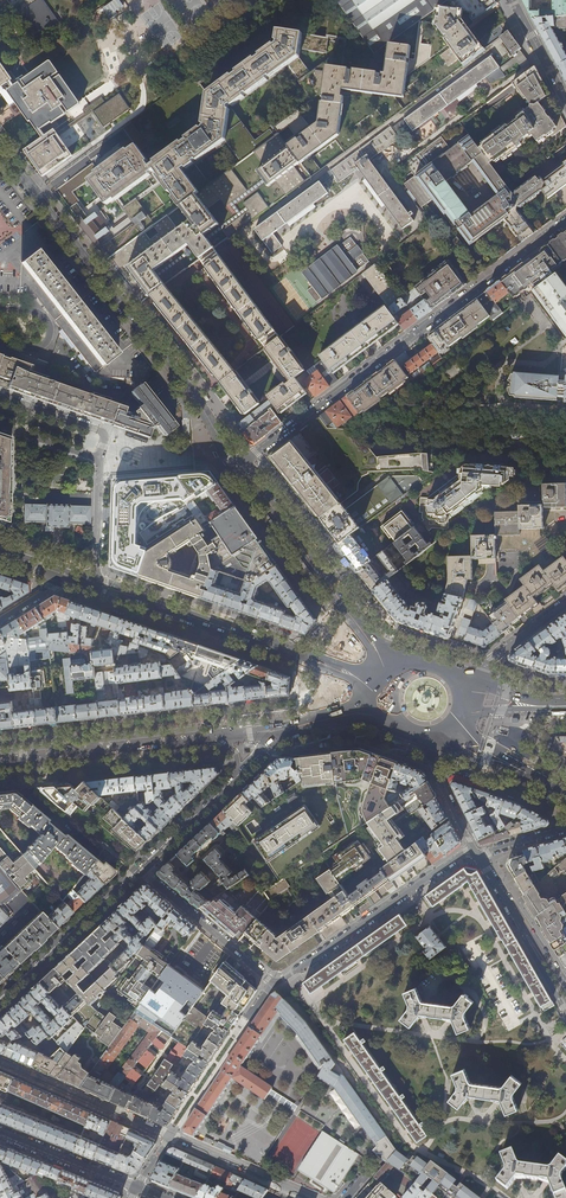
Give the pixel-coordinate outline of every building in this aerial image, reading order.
[(42,36),(60,23),(44,0),(21,0),(18,2),(42,36)] [(466,9),(460,0),(451,0),(449,0),(456,9),(460,10),(459,14),(462,17),(467,24),(495,3),(493,0),(478,0),(466,9)] [(524,4),(532,19),(565,16),(565,0),(552,0),(552,11),(531,11),(531,0),(522,0),(524,4)] [(462,17),(459,14),(460,10),(456,9),(451,12),(436,9),(435,23),(435,24),(449,45),(451,47),(458,59),(463,65),(484,49),(462,19),(462,17)] [(532,19),(540,34),(555,62),(557,65),(565,83),(565,54),(551,27),(554,27),(554,29),(559,29),(559,30),(564,30),(564,32),(565,32),(565,16),(532,19)] [(409,59),(407,76),(449,45),(435,24),(435,23),(419,22),(414,60),(409,59)] [(100,215),(115,236),(110,240),(117,249),(119,252),(123,248),(141,235),(165,217),(179,207),(231,169),(254,152),(278,134),(273,127),(256,140),(247,127),(245,128),(244,126),(245,125),(235,111),(231,110),(231,107),(287,66),(298,81),(310,72),(299,57),(306,50),(326,53),(328,38),(280,30),(277,30),(276,43),(207,93),(204,127),(150,167),(140,151),(148,145),(130,121),(120,129),(121,131),(127,138),(119,144),(124,151),(98,170),(93,163),(53,193),(67,210),(74,205),(77,209),(85,220),(97,211),(100,215)] [(518,44),(508,31),(499,38),(514,57),(518,54),(517,52),(520,50),(522,49),(518,44)] [(312,128),(288,146),(301,163),(339,135),(345,90),(404,98),(407,76),(409,59),(411,46),(389,43),(385,73),(326,66),(323,89),(319,123),(312,128)] [(458,59),(451,47),(440,56),(448,67),(458,59)] [(518,54),(514,57),(500,67),(499,68),(503,73),(517,62),(526,73),(533,68),(520,50),(517,52),(518,54)] [(255,229),(272,253),(282,246),(273,234),(328,195),(321,184),(332,176),(339,184),(357,170),(403,230),(414,221),(369,161),(399,139),(393,132),(405,124),(412,132),(481,79),(486,85),(491,82),(504,76),(503,73),(499,68),(500,67),(491,56),(392,128),(390,126),(304,190),(305,192),(255,229)] [(8,73),(0,61),(0,89),(11,81),(6,74),(8,73)] [(6,74),(11,81),(15,87),(8,92),(11,96),(29,122),(31,121),(32,123),(42,138),(24,151),(34,164),(43,177),(73,156),(55,129),(45,136),(41,129),(51,122),(52,124),(66,114),(65,113),(68,111),(69,112),(80,104),(59,74),(58,75),(56,72),(57,72),(50,61),(23,81),(25,84),(22,86),(20,83),(20,84),(10,71),(8,73),(6,74)] [(535,67),(533,68),(526,73),(514,82),(513,83),(516,88),(517,88),(518,88),(526,100),(525,100),(530,107),(530,109),(525,112),(522,114),(523,115),(520,117),(517,119),(518,120),(518,121),(514,124),(508,128),(507,127),(503,130),(502,130),(501,129),(497,132),(496,133),(492,135),(487,139),(488,140),(487,141),(482,144),(481,145),(482,146),(479,149),(491,164),(493,162),(495,163),(496,162),(499,160),(500,159),(502,161),(506,158),(507,157),(512,154),(518,149),(517,147),(518,147),(522,144),(521,142),(529,135),(531,137),(533,136),(538,142),(538,141),(542,138),(546,136),(546,137),(548,136),(550,134),(551,135),(553,137),(565,127),(565,126),(564,122),(560,115),(552,121),(548,116),(545,112),(542,108),(540,106),(538,103),(549,94),(545,85),(542,80),(535,67)] [(526,100),(518,88),(517,88),(525,100),(526,100)] [(93,112),(107,131),(134,113),(120,94),(93,112)] [(7,105),(11,103),(7,95),(3,97),(7,105)] [(312,128),(298,109),(273,127),(278,134),(279,134),(289,126),(296,134),(285,142),(288,146),(312,128)] [(311,177),(301,163),(288,146),(285,142),(279,134),(278,134),(254,152),(265,167),(260,171),(270,186),(276,182),(286,195),(311,177)] [(403,185),(420,208),(431,200),(452,227),(454,226),(469,246),(504,220),(521,243),(525,240),(533,234),(516,211),(519,209),(518,209),(544,190),(548,187),(542,180),(541,179),(538,181),(535,176),(511,194),(468,137),(450,150),(440,138),(428,146),(418,154),(414,157),(411,159),(404,164),(414,177),(403,185)] [(542,180),(548,187),(544,190),(549,198),(557,192),(565,206),(565,162),(542,180)] [(231,169),(179,207),(190,221),(176,231),(165,217),(141,235),(123,248),(119,252),(111,257),(114,261),(133,286),(138,282),(142,286),(149,297),(163,286),(165,285),(154,270),(189,245),(200,259),(213,250),(213,249),(202,235),(218,223),(207,209),(220,199),(226,206),(247,190),(231,169)] [(223,230),(229,238),(269,208),(258,193),(243,203),(249,210),(223,230)] [(536,232),(519,209),(516,211),(533,234),(536,232)] [(32,214),(26,218),(31,224),(36,219),(32,214)] [(556,274),(553,270),(565,260),(565,233),(550,246),(541,253),(516,271),(501,282),(510,294),(514,299),(531,286),(535,290),(556,274)] [(307,291),(316,302),(370,262),(351,238),(303,274),(312,287),(307,291)] [(54,242),(48,246),(52,252),(58,247),(54,242)] [(227,249),(288,331),(295,325),(233,245),(227,249)] [(21,263),(103,367),(119,354),(38,250),(21,263)] [(280,337),(213,250),(200,259),(198,260),(205,270),(204,271),(256,340),(257,339),(265,349),(280,337)] [(467,284),(449,261),(415,287),(416,288),(432,310),(443,301),(462,288),(467,284)] [(399,301),(402,298),(403,298),(375,264),(364,273),(387,305),(320,356),(322,359),(333,373),(336,371),(342,366),(349,360),(359,353),(360,352),(364,349),(366,347),(372,343),(379,337),(388,331),(399,323),(398,322),(393,315),(388,309),(396,303),(399,301)] [(556,274),(535,290),(531,293),(565,341),(565,287),(556,274)] [(494,286),(487,291),(496,303),(510,294),(501,282),(500,281),(494,286)] [(234,372),(163,286),(149,297),(148,297),(154,304),(153,304),(186,344),(212,376),(213,376),(219,384),(234,372)] [(403,298),(402,298),(407,305),(419,296),(424,301),(411,311),(412,311),(418,320),(424,316),(432,310),(416,288),(403,298)] [(502,311),(496,303),(487,291),(482,295),(477,298),(490,316),(493,321),(504,313),(502,311)] [(402,298),(399,301),(400,303),(398,305),(396,303),(388,309),(393,315),(407,305),(402,298)] [(448,347),(490,316),(477,298),(471,303),(456,314),(442,325),(436,330),(448,347)] [(411,325),(418,320),(412,311),(398,322),(399,323),(404,331),(411,325)] [(448,347),(436,330),(432,332),(429,335),(430,336),(427,338),(432,345),(438,353),(439,354),(442,358),(452,351),(448,347)] [(280,337),(265,349),(291,381),(286,384),(285,383),(267,396),(280,413),(282,411),(287,407),(289,406),(290,405),(295,401),(301,397),(306,393),(298,382),(296,380),(295,378),(305,371),(292,353),(293,352),(290,348),(289,349),(280,337)] [(407,376),(438,353),(432,345),(421,353),(412,360),(406,352),(400,356),(395,360),(407,376)] [(411,381),(442,358),(439,354),(428,362),(428,363),(423,367),(422,367),(408,377),(411,381)] [(31,372),(33,366),(2,356),(0,362),(0,387),(12,391),(14,392),(18,393),(29,397),(38,400),(57,407),(75,413),(97,420),(110,425),(117,405),(118,402),(80,389),(79,391),(66,387),(67,384),(44,376),(37,374),(31,372)] [(333,373),(322,359),(307,371),(310,376),(304,381),(316,397),(320,394),(328,388),(334,383),(338,380),(333,373)] [(360,415),(409,378),(408,377),(407,376),(395,360),(393,362),(388,365),(382,370),(375,375),(370,379),(364,384),(356,389),(350,394),(346,397),(360,415)] [(565,377),(563,382),(556,381),(557,376),(515,370),(515,371),(510,370),(506,377),(509,378),(508,383),(505,383),(507,391),(512,392),(511,393),(553,400),(554,395),(561,396),(561,402),(565,403),(565,375),(565,377)] [(234,372),(219,384),(230,396),(245,415),(260,404),(253,394),(254,394),(251,390),(250,391),(234,372)] [(155,401),(142,384),(132,391),(135,395),(133,397),(143,410),(136,415),(137,416),(135,418),(127,415),(130,409),(117,405),(110,425),(116,427),(134,434),(148,438),(151,430),(150,428),(158,425),(164,433),(174,425),(155,401)] [(358,420),(362,418),(346,397),(345,398),(342,400),(358,420)] [(245,430),(259,419),(270,411),(269,410),(271,409),(274,406),(269,400),(239,423),(242,427),(245,430)] [(319,417),(326,426),(332,421),(332,422),(331,423),(333,426),(334,425),(337,428),(352,417),(340,401),(339,402),(333,406),(328,410),(319,417)] [(270,411),(259,419),(263,424),(264,425),(270,432),(275,428),(282,423),(271,409),(269,410),(270,411)] [(428,471),(427,454),(417,454),(376,457),(364,442),(354,431),(350,426),(345,430),(341,430),(328,428),(326,426),(319,417),(313,422),(294,436),(276,449),(271,453),(270,454),(277,464),(274,467),(281,475),(300,499),(318,521),(321,519),(342,503),(358,491),(359,483),(363,477),(369,474),(369,472),(418,470),(428,471)] [(259,427),(263,424),(259,419),(245,430),(245,431),(251,438),(253,441),(255,443),(262,438),(270,432),(264,425),(261,428),(263,430),(261,431),(259,427)] [(355,419),(341,430),(345,430),(350,426),(357,421),(355,419)] [(165,434),(175,427),(174,425),(164,433),(165,434)] [(4,525),(9,523),(11,481),(12,438),(3,435),(0,434),(0,524),(4,525)] [(448,515),(483,489),(483,487),(492,487),(492,485),(500,486),(501,483),(505,483),(509,480),(510,476),(513,476),(514,468),(501,467),(501,466),(495,465),(495,466),(491,466),(491,465),(490,465),(489,465),(488,465),(487,465),(487,466),(484,465),(477,464),(477,465),(466,464),(461,468),(459,467),(458,474),(427,498),(420,497),(419,512),(422,513),(421,518),(423,520),(421,521),(425,527),(428,531),(432,529),(446,530),(448,528),(449,522),(448,521),(448,515)] [(114,568),(117,569),(132,575),(139,577),(148,549),(137,544),(139,506),(142,502),(183,498),(188,506),(194,501),(199,498),(219,483),(215,478),(211,471),(199,472),(194,473),(177,474),(160,476),(140,477),(124,479),(114,479),(113,489),(113,507),(112,522),(112,541),(111,554),(111,567),(114,568)] [(346,509),(342,503),(321,519),(325,523),(321,526),(328,535),(333,541),(336,539),(340,543),(350,535),(355,532),(419,484),(415,478),(393,476),(391,478),(389,476),(346,509)] [(188,506),(196,517),(201,525),(207,521),(209,524),(236,506),(228,495),(219,483),(199,498),(201,502),(209,497),(210,498),(213,502),(215,501),(222,511),(218,513),(216,510),(206,517),(204,516),(194,501),(188,506)] [(496,549),(520,548),(531,564),(532,563),(534,566),(536,567),(540,564),(544,569),(555,562),(554,560),(551,556),(556,552),(544,536),(541,538),(539,535),(539,529),(543,529),(543,510),(552,510),(552,508),(565,507),(565,483),(542,484),(542,502),(522,502),(522,505),(518,505),(518,511),(494,512),(495,535),(496,549)] [(66,527),(68,527),(68,523),(90,524),(91,509),(91,507),(25,504),(24,513),(24,522),(33,522),(46,523),(46,526),(58,527),(66,527)] [(244,517),(236,506),(209,524),(203,528),(206,531),(210,538),(218,548),(251,527),(244,517)] [(413,528),(409,524),(414,519),(405,507),(380,527),(390,539),(391,537),(395,542),(413,528)] [(148,549),(139,577),(151,581),(185,593),(202,599),(212,570),(209,555),(218,548),(210,538),(207,540),(210,543),(208,544),(201,534),(206,531),(203,528),(201,525),(196,517),(148,549)] [(254,532),(251,527),(218,548),(209,555),(212,570),(213,570),(260,539),(254,532)] [(377,556),(390,571),(382,577),(372,565),(374,563),(371,560),(370,561),(357,571),(363,579),(373,591),(388,579),(396,573),(403,567),(433,544),(431,542),(428,544),(415,527),(413,528),(395,542),(394,543),(407,561),(406,562),(405,561),(396,568),(383,551),(377,556)] [(366,541),(373,536),(371,532),(363,537),(366,541)] [(350,535),(340,543),(337,545),(339,548),(344,554),(349,560),(357,571),(370,561),(350,535)] [(496,559),(496,549),(495,535),(471,535),(472,556),(447,556),(448,581),(445,594),(463,598),(467,580),(472,580),(472,559),(479,559),(480,563),(487,563),(487,559),(496,559)] [(268,552),(260,539),(213,570),(219,572),(224,573),(232,576),(241,579),(244,580),(253,583),(278,565),(268,552)] [(536,567),(530,572),(520,579),(524,585),(505,600),(519,619),(531,610),(539,605),(535,599),(544,591),(554,584),(558,590),(565,584),(565,559),(563,556),(555,562),(544,569),(540,564),(536,567)] [(283,572),(278,565),(253,583),(258,587),(268,581),(270,582),(275,589),(288,580),(283,572)] [(403,567),(396,573),(409,588),(410,588),(414,593),(434,601),(434,599),(442,602),(444,594),(421,588),(403,567)] [(219,572),(213,570),(212,570),(202,599),(210,601),(223,606),(232,576),(224,573),(220,584),(225,585),(224,588),(215,585),(219,572)] [(12,580),(0,576),(0,589),(5,591),(4,595),(6,595),(8,590),(12,580)] [(237,589),(241,579),(232,576),(223,606),(230,608),(243,613),(253,583),(244,580),(244,582),(245,582),(241,594),(232,591),(233,588),(237,589)] [(388,579),(373,591),(392,614),(396,620),(398,621),(399,622),(407,625),(430,632),(449,639),(464,598),(463,598),(445,594),(443,600),(447,602),(447,601),(448,602),(447,605),(441,603),(438,611),(442,613),(440,619),(434,617),(435,615),(434,615),(435,613),(433,613),(432,614),(427,612),(429,607),(427,605),(426,604),(426,603),(424,602),(424,603),(420,602),(417,603),(416,607),(412,606),(411,610),(411,611),(407,610),(408,609),(408,608),(408,609),(409,608),(409,607),(407,605),(407,604),(407,603),(407,602),(406,601),(405,600),(403,600),(398,594),(395,596),(392,593),(396,591),(391,584),(391,583),(390,581),(389,580),(388,579)] [(27,585),(18,582),(12,580),(8,590),(10,590),(12,593),(8,596),(6,598),(4,598),(2,599),(1,597),(0,597),(0,609),(1,609),(12,603),(27,593),(27,585)] [(295,589),(288,580),(275,589),(289,608),(291,606),(302,598),(295,589)] [(254,599),(258,587),(253,583),(243,613),(248,615),(259,618),(265,603),(256,601),(254,599)] [(56,595),(37,607),(45,621),(53,616),(52,614),(55,612),(57,615),(57,616),(58,626),(60,627),(62,627),(62,629),(64,629),(64,627),(67,627),(66,618),(72,601),(63,598),(56,595)] [(309,609),(302,598),(291,606),(297,615),(295,617),(285,613),(281,626),(290,629),(306,635),(317,620),(314,616),(309,609)] [(476,611),(478,603),(479,601),(470,600),(467,608),(476,611)] [(79,603),(72,601),(66,618),(67,627),(67,629),(71,629),(70,620),(69,620),(70,616),(74,617),(73,619),(75,620),(76,618),(79,619),(77,624),(73,624),(73,630),(73,632),(74,632),(75,633),(75,637),(68,636),(69,643),(79,644),(79,638),(80,626),(80,623),(81,620),(86,606),(79,603)] [(286,611),(265,603),(259,618),(269,622),(281,626),(285,613),(286,611)] [(512,625),(519,619),(507,603),(498,610),(489,617),(493,624),(501,634),(509,628),(512,626),(512,625)] [(93,608),(86,606),(81,620),(91,623),(90,625),(91,626),(95,628),(96,627),(96,625),(98,626),(103,611),(93,608)] [(37,607),(18,620),(27,635),(28,639),(30,661),(39,660),(50,659),(48,641),(48,634),(46,622),(45,621),(37,607)] [(112,615),(103,611),(98,626),(103,627),(101,634),(102,636),(107,637),(109,629),(111,630),(107,643),(113,645),(123,618),(112,615)] [(555,621),(546,628),(556,641),(559,638),(562,638),(562,641),(565,648),(565,613),(555,621)] [(142,637),(143,634),(146,626),(135,622),(123,618),(113,645),(117,646),(117,648),(113,648),(114,656),(118,655),(139,653),(139,647),(140,644),(142,637)] [(458,634),(466,637),(471,624),(472,621),(464,618),(458,634)] [(18,620),(0,630),(5,637),(9,637),(9,635),(11,633),(13,635),(12,636),(12,638),(28,639),(27,635),(18,620)] [(473,624),(471,624),(466,637),(465,640),(469,641),(483,646),(483,647),(487,646),(492,642),(501,635),(501,634),(493,624),(484,631),(477,628),(478,626),(475,625),(475,627),(472,626),(473,624)] [(86,626),(80,626),(79,638),(82,638),(81,644),(82,645),(91,646),(94,639),(87,638),(88,627),(86,626)] [(153,629),(146,626),(143,634),(146,635),(145,638),(142,637),(140,644),(153,648),(152,649),(151,651),(153,652),(160,631),(153,629)] [(537,635),(529,641),(535,649),(538,650),(539,652),(540,651),(541,653),(541,656),(537,657),(534,668),(543,671),(550,674),(557,674),(556,658),(556,657),(552,657),(551,658),(549,656),(552,656),(552,654),(556,654),(556,652),(556,650),(556,648),(556,647),(554,647),(554,649),(551,648),(549,650),(548,648),(546,648),(546,647),(548,645),(548,644),(553,644),(556,642),(556,641),(546,628),(537,635)] [(165,633),(160,631),(153,652),(154,652),(155,650),(155,649),(167,653),(169,651),(174,636),(165,633)] [(67,632),(48,634),(48,641),(69,643),(68,636),(67,632)] [(186,640),(174,636),(169,651),(167,653),(167,654),(171,659),(179,654),(178,653),(179,652),(181,652),(181,653),(181,654),(182,654),(182,655),(184,655),(192,663),(194,663),(200,645),(186,640)] [(12,638),(9,637),(5,637),(6,652),(11,687),(11,691),(33,689),(30,661),(28,639),(12,638)] [(70,653),(69,643),(48,641),(50,659),(54,658),(54,649),(66,650),(67,659),(64,659),(68,695),(70,694),(71,706),(56,708),(58,723),(61,722),(78,720),(75,699),(73,681),(71,661),(70,656),(70,653)] [(532,652),(535,649),(529,641),(518,649),(511,654),(510,655),(510,656),(509,657),(510,658),(510,659),(512,661),(521,664),(534,668),(537,657),(538,656),(536,656),(536,657),(532,655),(532,653),(532,652)] [(79,644),(69,643),(70,653),(80,652),(79,644)] [(206,647),(200,645),(194,663),(192,668),(180,677),(181,678),(184,682),(192,677),(201,690),(207,685),(212,681),(206,673),(209,664),(222,668),(224,672),(241,659),(223,653),(206,647)] [(148,650),(139,647),(139,653),(140,658),(146,658),(147,656),(148,650)] [(113,648),(92,651),(94,663),(94,667),(115,664),(115,659),(114,656),(113,648)] [(11,687),(6,652),(3,654),(2,651),(0,649),(0,689),(11,687)] [(562,659),(562,658),(556,658),(557,674),(565,673),(565,658),(562,659)] [(95,673),(94,667),(94,663),(85,664),(84,659),(71,661),(73,681),(95,678),(95,673)] [(247,661),(241,659),(224,672),(219,676),(222,679),(223,679),(224,680),(225,680),(227,683),(225,684),(228,688),(232,685),(236,682),(231,675),(232,674),(233,674),(235,672),(240,679),(244,676),(245,675),(244,674),(246,672),(247,674),(258,665),(247,661)] [(43,709),(40,690),(38,690),(38,688),(54,686),(51,667),(40,668),(39,660),(30,661),(33,689),(34,700),(37,725),(47,724),(58,723),(56,708),(56,707),(43,709)] [(162,677),(161,666),(160,663),(160,662),(152,663),(152,662),(150,662),(150,663),(140,664),(115,667),(116,671),(118,684),(162,679),(162,677)] [(161,666),(162,677),(176,675),(177,679),(181,678),(180,677),(171,665),(161,666)] [(264,667),(258,665),(247,674),(262,679),(261,682),(266,684),(271,669),(264,667)] [(281,673),(271,669),(266,684),(268,684),(269,681),(275,683),(274,684),(274,685),(274,686),(273,686),(266,687),(268,698),(277,696),(290,695),(291,687),(291,682),(291,680),(292,677),(289,676),(287,675),(281,673)] [(95,673),(95,678),(97,696),(100,718),(111,716),(121,715),(118,689),(118,684),(116,671),(108,672),(109,685),(113,684),(115,700),(106,701),(102,672),(95,673)] [(225,684),(222,679),(219,676),(212,681),(207,685),(211,690),(217,686),(221,690),(211,691),(212,704),(214,704),(229,702),(228,688),(225,684)] [(246,700),(244,676),(240,679),(241,682),(243,681),(243,687),(236,688),(235,685),(234,686),(234,688),(232,688),(232,685),(228,688),(229,702),(236,701),(246,700)] [(251,686),(251,681),(255,680),(244,676),(246,700),(256,699),(268,698),(266,687),(266,684),(261,682),(261,685),(251,686)] [(166,710),(164,693),(163,688),(162,688),(162,685),(161,685),(161,684),(159,684),(160,694),(151,695),(150,689),(138,691),(139,697),(124,698),(124,694),(122,694),(121,689),(118,689),(121,715),(131,714),(160,711),(166,710)] [(211,690),(207,685),(201,690),(194,695),(195,706),(205,705),(212,704),(211,691),(211,690)] [(0,689),(0,696),(11,695),(11,691),(11,687),(0,689)] [(173,692),(164,693),(166,710),(173,709),(195,706),(194,695),(189,689),(181,690),(181,688),(178,689),(178,690),(173,691),(173,692)] [(84,698),(75,699),(78,720),(89,719),(100,718),(97,696),(93,697),(94,702),(92,702),(92,703),(85,704),(84,698)] [(12,701),(15,728),(27,727),(37,725),(34,700),(30,700),(30,705),(27,706),(27,710),(22,711),(21,706),(18,706),(17,702),(15,702),(15,700),(12,701)] [(0,703),(0,730),(8,729),(15,728),(12,701),(0,703)] [(556,736),(552,751),(565,759),(565,736),(556,736)] [(333,752),(333,754),(337,781),(363,779),(369,782),(371,785),(362,809),(361,810),(362,812),(362,813),(368,822),(399,802),(404,798),(401,793),(398,792),(389,789),(398,762),(384,757),(378,755),(361,749),(347,751),(333,752)] [(237,825),(240,828),(246,837),(250,843),(253,841),(268,863),(281,881),(285,878),(349,835),(339,798),(337,786),(337,783),(337,781),(333,754),(318,756),(317,756),(300,758),(292,759),(303,778),(297,783),(293,785),(288,789),(284,792),(277,797),(259,810),(244,793),(235,801),(229,807),(225,811),(237,825)] [(277,761),(266,771),(277,797),(284,792),(280,781),(281,780),(286,779),(291,776),(293,776),(297,783),(303,778),(292,759),(292,758),(278,759),(277,761)] [(411,766),(398,762),(389,789),(398,792),(401,793),(404,798),(429,782),(422,770),(411,766)] [(185,770),(186,782),(193,782),(193,783),(188,789),(195,797),(210,783),(220,773),(217,767),(200,769),(185,770)] [(178,771),(171,772),(172,787),(177,786),(178,793),(175,797),(185,806),(189,802),(195,797),(188,789),(185,791),(184,789),(184,788),(184,787),(184,786),(184,785),(184,783),(186,782),(185,770),(178,771)] [(277,797),(266,771),(252,784),(243,792),(244,793),(259,810),(277,797)] [(164,773),(153,774),(156,798),(163,798),(164,797),(163,790),(165,789),(165,791),(167,790),(166,790),(169,790),(169,789),(172,788),(172,787),(171,772),(164,773)] [(146,775),(136,776),(138,791),(147,790),(148,789),(147,788),(149,787),(149,791),(148,791),(147,793),(148,803),(150,803),(151,803),(153,801),(156,800),(156,798),(153,774),(146,775)] [(113,779),(86,782),(101,796),(104,799),(103,795),(138,791),(136,776),(113,779)] [(488,804),(491,794),(469,787),(454,781),(451,785),(458,798),(461,805),(464,811),(465,814),(484,806),(485,805),(488,804)] [(78,790),(92,803),(94,804),(101,811),(95,818),(101,823),(131,848),(135,844),(139,848),(147,839),(124,818),(117,811),(109,804),(104,799),(101,796),(86,782),(84,785),(78,790)] [(432,788),(429,782),(404,798),(399,802),(401,805),(407,814),(409,816),(413,813),(415,812),(434,798),(437,797),(432,788)] [(86,811),(92,803),(78,790),(71,784),(66,785),(55,786),(86,811)] [(340,787),(337,786),(339,798),(349,835),(350,835),(350,832),(352,824),(352,821),(352,819),(351,816),(349,813),(348,811),(347,808),(347,805),(347,802),(347,800),(348,798),(348,797),(347,795),(347,793),(345,790),(343,788),(340,787)] [(9,808),(19,817),(18,819),(28,827),(28,826),(31,829),(32,828),(37,832),(37,833),(40,835),(30,847),(29,846),(28,846),(27,848),(28,849),(27,851),(22,855),(32,867),(34,868),(34,869),(34,868),(53,846),(65,856),(65,857),(72,863),(71,864),(83,875),(88,869),(96,860),(66,834),(64,836),(47,822),(49,820),(47,818),(46,818),(16,793),(16,792),(15,792),(13,791),(12,791),(7,792),(0,793),(0,809),(9,808)] [(498,796),(491,794),(488,804),(494,813),(496,811),(499,815),(505,799),(498,796)] [(113,800),(109,804),(117,811),(127,801),(139,800),(138,796),(125,796),(118,804),(113,800)] [(167,802),(163,798),(156,798),(156,800),(157,802),(159,804),(162,808),(163,807),(165,807),(166,809),(164,811),(172,818),(178,813),(185,806),(175,797),(174,796),(172,797),(172,796),(169,799),(169,800),(167,802)] [(443,808),(437,797),(434,798),(415,812),(426,828),(430,825),(433,829),(448,818),(443,808)] [(522,812),(525,807),(520,804),(508,800),(505,799),(499,815),(506,826),(511,821),(505,814),(515,818),(518,816),(522,812)] [(400,841),(404,838),(401,834),(401,833),(396,827),(395,827),(391,821),(390,822),(389,820),(395,815),(396,815),(404,809),(401,805),(399,802),(368,822),(381,840),(376,843),(381,850),(375,854),(377,857),(375,860),(381,869),(382,868),(406,850),(400,841)] [(164,811),(162,808),(159,804),(155,808),(155,809),(158,813),(156,814),(156,816),(154,816),(152,814),(153,813),(153,812),(149,808),(146,808),(146,803),(139,804),(136,807),(160,830),(166,824),(172,818),(164,811)] [(488,804),(485,805),(500,829),(506,826),(499,815),(496,811),(494,813),(488,804)] [(484,806),(465,814),(468,819),(470,823),(471,826),(472,828),(476,835),(478,840),(496,831),(493,825),(491,824),(487,826),(482,816),(486,814),(487,812),(484,806)] [(136,807),(134,808),(124,818),(147,839),(148,841),(154,836),(160,830),(136,807)] [(540,816),(525,807),(522,812),(518,816),(523,819),(522,820),(523,821),(520,822),(519,821),(514,822),(512,820),(511,821),(506,826),(511,836),(526,831),(548,825),(548,820),(540,816)] [(225,811),(224,810),(218,816),(211,823),(221,833),(221,834),(230,825),(234,832),(240,828),(237,825),(225,811)] [(432,836),(433,837),(436,841),(454,829),(452,825),(450,821),(433,833),(432,836)] [(214,839),(221,833),(211,823),(177,854),(188,865),(194,860),(195,857),(193,855),(212,837),(214,839)] [(506,826),(500,829),(496,831),(478,840),(479,843),(480,845),(489,842),(502,838),(511,836),(506,826)] [(458,836),(454,829),(436,841),(444,855),(451,850),(460,843),(460,842),(460,840),(458,836)] [(428,845),(436,841),(433,837),(430,838),(426,841),(424,839),(426,837),(425,835),(423,837),(417,842),(425,853),(431,849),(428,845)] [(561,839),(524,850),(525,854),(529,862),(534,860),(535,865),(531,866),(532,867),(534,871),(545,868),(543,863),(551,861),(550,859),(555,858),(554,858),(556,857),(555,855),(558,855),(558,857),(564,855),(563,853),(565,852),(565,838),(561,839)] [(219,844),(225,850),(230,846),(225,839),(219,844)] [(350,874),(371,858),(368,854),(370,852),(363,843),(361,844),(357,840),(353,843),(354,844),(348,848),(348,847),(338,854),(339,855),(334,859),(338,864),(331,869),(341,884),(352,876),(350,874)] [(428,845),(431,849),(431,850),(432,851),(426,855),(432,864),(437,860),(444,855),(436,841),(428,845)] [(426,855),(425,853),(417,842),(382,868),(392,882),(398,877),(400,876),(405,883),(412,878),(407,871),(411,868),(417,875),(424,869),(432,864),(426,855)] [(200,908),(210,901),(208,900),(200,894),(202,891),(212,899),(227,890),(250,875),(246,869),(231,878),(230,875),(233,872),(220,858),(222,857),(222,853),(216,847),(204,858),(221,876),(216,880),(214,877),(216,876),(206,866),(192,880),(192,883),(193,884),(191,887),(174,872),(175,870),(175,867),(169,862),(160,871),(160,875),(167,881),(188,899),(199,908),(200,908)] [(14,884),(32,867),(22,855),(12,863),(0,849),(0,867),(14,884)] [(116,871),(119,868),(101,854),(96,860),(88,869),(102,884),(104,883),(108,879),(116,871)] [(523,864),(529,862),(525,854),(519,856),(510,859),(508,865),(511,870),(515,878),(532,867),(531,866),(530,864),(525,867),(523,864)] [(565,873),(564,870),(565,869),(565,858),(563,860),(555,867),(539,882),(535,885),(524,893),(523,896),(527,902),(525,903),(525,905),(529,909),(538,924),(540,927),(547,939),(549,942),(551,943),(550,944),(554,949),(555,950),(555,951),(565,944),(565,873)] [(3,902),(4,903),(4,904),(21,891),(18,888),(14,884),(0,867),(0,904),(3,902)] [(30,880),(28,878),(28,873),(34,868),(32,867),(14,884),(18,888),(22,885),(23,886),(30,880)] [(539,882),(534,871),(532,867),(515,878),(519,885),(524,893),(535,885),(539,882)] [(397,889),(392,882),(382,868),(381,869),(348,894),(355,904),(356,905),(366,898),(369,901),(358,909),(362,914),(369,909),(381,900),(375,891),(379,889),(384,885),(390,894),(397,889)] [(542,1006),(544,1011),(554,1005),(548,995),(541,983),(531,964),(525,955),(519,944),(509,926),(498,906),(489,890),(479,874),(477,870),(471,869),(466,868),(426,896),(429,901),(428,902),(432,907),(433,906),(445,898),(446,897),(459,888),(463,886),(464,885),(464,884),(468,881),(471,885),(470,885),(473,889),(476,895),(479,900),(481,904),(490,919),(491,920),(493,924),(500,936),(502,940),(502,939),(505,944),(510,952),(512,955),(516,963),(524,976),(526,980),(529,985),(533,992),(535,996),(536,998),(538,1001),(541,1006),(542,1006)] [(92,893),(102,884),(88,869),(83,875),(71,889),(83,902),(92,893)] [(355,904),(348,894),(331,869),(319,877),(334,897),(309,915),(320,931),(326,939),(334,933),(347,924),(341,916),(345,913),(356,906),(355,904)] [(109,880),(114,875),(116,871),(108,879),(109,880)] [(285,878),(281,881),(265,892),(270,900),(290,887),(285,878)] [(52,881),(49,886),(62,901),(66,895),(68,894),(52,881)] [(139,890),(132,896),(143,907),(143,908),(147,905),(147,904),(146,903),(148,901),(150,901),(150,904),(156,909),(155,910),(164,918),(173,906),(159,894),(149,885),(144,885),(139,890)] [(71,889),(68,894),(66,895),(71,900),(65,905),(72,912),(82,903),(83,902),(71,889)] [(258,919),(272,902),(270,900),(265,892),(263,893),(260,890),(245,905),(227,890),(212,899),(210,901),(200,908),(235,937),(241,930),(245,933),(258,919)] [(4,904),(12,913),(9,917),(0,925),(0,926),(0,945),(1,946),(8,953),(12,957),(18,963),(41,942),(46,937),(56,928),(40,911),(21,891),(4,904)] [(136,914),(143,907),(132,896),(125,903),(117,911),(126,920),(129,917),(141,930),(138,933),(143,938),(147,934),(147,935),(147,934),(148,934),(154,925),(157,928),(159,925),(154,919),(150,915),(143,922),(136,914)] [(66,918),(72,912),(65,905),(62,902),(51,913),(48,911),(47,912),(43,909),(40,911),(56,928),(66,918)] [(178,910),(173,906),(164,918),(162,921),(159,925),(157,928),(163,933),(164,931),(165,930),(164,929),(170,921),(172,923),(170,925),(172,926),(173,925),(184,934),(181,937),(187,940),(196,928),(197,926),(190,920),(178,910)] [(0,925),(9,917),(5,913),(6,912),(3,907),(1,909),(0,908),(0,925)] [(138,933),(134,936),(127,929),(131,925),(126,920),(117,911),(110,917),(102,925),(120,943),(125,938),(131,945),(126,950),(132,956),(136,951),(139,953),(144,945),(140,941),(143,938),(138,933)] [(306,989),(310,994),(311,993),(311,994),(321,987),(322,986),(337,975),(342,971),(347,968),(356,961),(360,959),(364,956),(365,955),(375,948),(379,945),(394,934),(398,932),(407,925),(400,914),(304,983),(307,988),(306,989)] [(253,951),(256,953),(259,957),(258,958),(273,970),(282,971),(293,963),(313,949),(319,944),(314,936),(320,931),(309,915),(278,937),(276,935),(277,935),(258,919),(245,933),(239,940),(253,951)] [(460,937),(463,944),(482,934),(473,915),(455,923),(461,936),(460,937)] [(94,933),(87,939),(104,958),(120,943),(102,925),(94,933)] [(424,950),(431,958),(447,946),(439,937),(430,926),(417,936),(425,946),(429,943),(430,946),(424,950)] [(151,989),(144,984),(152,973),(159,978),(160,977),(169,965),(169,964),(166,962),(167,960),(164,957),(164,956),(157,950),(156,952),(153,949),(166,932),(164,931),(163,933),(157,928),(144,945),(139,953),(135,958),(142,963),(133,976),(126,971),(122,976),(112,990),(118,994),(120,991),(133,1000),(131,1004),(138,1008),(151,989)] [(200,931),(196,928),(187,940),(181,948),(185,951),(200,931)] [(484,945),(479,938),(474,942),(478,949),(484,945)] [(78,947),(72,953),(90,973),(105,959),(104,958),(87,939),(78,947)] [(565,965),(565,944),(555,951),(558,956),(560,957),(559,958),(564,966),(565,965)] [(8,953),(1,946),(0,946),(0,976),(2,978),(9,971),(18,963),(12,957),(8,961),(4,956),(8,953)] [(132,956),(126,950),(126,949),(110,964),(112,966),(118,972),(134,958),(132,956)] [(64,960),(57,968),(91,1004),(101,996),(100,995),(102,992),(104,993),(105,994),(97,1006),(95,1004),(93,1006),(97,1010),(98,1009),(109,994),(108,992),(105,989),(97,981),(86,991),(81,986),(79,984),(90,973),(72,953),(64,960)] [(216,975),(225,963),(230,956),(226,953),(212,971),(216,975)] [(237,973),(225,963),(216,975),(212,981),(228,994),(225,999),(222,997),(219,1001),(224,1004),(240,1015),(243,1010),(255,993),(256,991),(248,984),(245,982),(246,981),(237,973)] [(205,990),(169,965),(160,977),(161,978),(159,980),(161,981),(162,979),(166,982),(162,987),(161,986),(160,988),(161,989),(157,994),(152,990),(154,987),(153,987),(151,989),(138,1008),(135,1011),(139,1015),(146,1005),(178,1027),(187,1015),(181,1011),(186,1003),(192,1008),(193,1006),(205,990)] [(119,973),(118,972),(112,966),(97,981),(105,989),(118,977),(118,976),(117,975),(119,973)] [(49,975),(41,982),(51,992),(54,988),(67,1003),(64,1006),(73,1016),(78,1021),(84,1028),(97,1010),(93,1006),(91,1004),(57,968),(49,975)] [(121,975),(108,992),(109,994),(112,990),(122,976),(121,975)] [(49,994),(51,992),(41,982),(36,987),(31,992),(41,1003),(43,1001),(58,1016),(55,1018),(63,1027),(71,1020),(69,1019),(73,1016),(64,1006),(63,1005),(61,1007),(59,1007),(59,1005),(51,996),(49,996),(49,994)] [(454,1021),(458,1033),(470,1028),(465,1016),(466,1012),(473,1002),(467,997),(468,996),(465,994),(464,995),(463,994),(455,1005),(453,1006),(432,1004),(424,1003),(421,1001),(416,988),(404,993),(409,1005),(409,1008),(401,1019),(411,1027),(418,1017),(419,1015),(417,1014),(419,1013),(421,1013),(421,1014),(426,1015),(428,1015),(444,1018),(445,1017),(448,1017),(451,1018),(451,1017),(454,1017),(455,1019),(453,1020),(454,1021)] [(25,997),(20,1002),(29,1012),(31,1010),(33,1010),(33,1012),(41,1021),(44,1021),(44,1023),(42,1025),(50,1034),(53,1037),(63,1027),(55,1018),(53,1020),(39,1005),(41,1003),(31,992),(25,997)] [(334,1086),(375,1145),(378,1143),(386,1137),(344,1077),(332,1070),(335,1065),(332,1060),(306,1023),(284,1001),(282,999),(279,996),(277,993),(272,996),(252,1025),(250,1029),(238,1047),(237,1049),(228,1062),(222,1071),(198,1107),(196,1109),(195,1111),(183,1130),(184,1134),(187,1135),(194,1138),(208,1117),(210,1114),(233,1079),(266,1100),(269,1094),(295,1111),(298,1107),(272,1089),(273,1088),(241,1067),(262,1036),(264,1033),(277,1011),(281,1013),(279,1016),(295,1032),(321,1068),(323,1067),(318,1076),(325,1081),(325,1082),(332,1087),(334,1086)] [(31,1013),(29,1012),(20,1002),(15,1007),(9,1012),(20,1024),(30,1015),(31,1013)] [(241,1016),(240,1015),(224,1004),(223,1006),(227,1008),(222,1016),(213,1010),(209,1017),(220,1024),(221,1025),(223,1026),(224,1027),(231,1031),(236,1023),(241,1016)] [(208,1017),(193,1006),(192,1008),(187,1015),(178,1027),(171,1036),(188,1048),(195,1038),(204,1025),(208,1017)] [(110,1046),(123,1028),(113,1021),(117,1016),(117,1014),(113,1011),(111,1011),(107,1016),(98,1009),(97,1010),(86,1025),(98,1034),(98,1038),(110,1046)] [(162,1030),(139,1015),(135,1011),(123,1028),(110,1046),(92,1070),(102,1074),(106,1068),(108,1069),(140,1025),(147,1030),(146,1032),(143,1030),(138,1036),(145,1042),(135,1054),(134,1054),(124,1066),(127,1069),(125,1072),(123,1070),(117,1078),(115,1077),(110,1084),(89,1075),(80,1087),(84,1089),(97,1095),(111,1101),(117,1087),(122,1081),(150,1046),(157,1037),(162,1030)] [(0,1021),(0,1024),(14,1039),(23,1036),(16,1029),(14,1029),(14,1030),(12,1028),(13,1027),(14,1027),(16,1025),(17,1026),(18,1025),(20,1024),(9,1012),(4,1017),(0,1021)] [(209,1017),(208,1017),(204,1025),(208,1028),(209,1026),(215,1030),(213,1033),(212,1032),(208,1039),(221,1047),(225,1040),(231,1031),(224,1027),(223,1030),(222,1029),(222,1028),(223,1026),(221,1025),(220,1027),(219,1027),(220,1024),(209,1017)] [(75,1040),(84,1028),(78,1021),(68,1032),(75,1040)] [(0,1024),(0,1052),(4,1053),(13,1041),(14,1039),(0,1024)] [(39,1044),(50,1034),(42,1025),(40,1025),(37,1027),(35,1025),(28,1032),(32,1037),(34,1035),(36,1037),(34,1039),(39,1044)] [(171,1036),(162,1030),(157,1037),(175,1050),(168,1060),(165,1059),(162,1064),(152,1079),(148,1084),(159,1092),(163,1086),(168,1079),(172,1072),(173,1071),(178,1064),(178,1063),(182,1057),(183,1055),(188,1048),(171,1036)] [(67,1051),(75,1040),(68,1032),(57,1041),(62,1046),(67,1051)] [(410,1132),(417,1142),(427,1135),(354,1033),(344,1040),(346,1042),(347,1044),(351,1050),(354,1053),(368,1073),(370,1076),(372,1079),(390,1104),(391,1105),(393,1109),(407,1128),(409,1130),(410,1132)] [(216,1053),(221,1047),(208,1039),(203,1046),(204,1047),(202,1049),(196,1046),(197,1044),(194,1042),(196,1039),(195,1038),(188,1048),(200,1055),(201,1053),(202,1054),(201,1056),(203,1057),(204,1056),(205,1056),(204,1058),(210,1062),(216,1053)] [(15,1043),(13,1041),(4,1053),(18,1059),(33,1066),(40,1052),(21,1044),(17,1041),(15,1043)] [(51,1074),(67,1051),(62,1046),(51,1058),(45,1055),(45,1054),(40,1052),(33,1066),(37,1068),(45,1072),(51,1074)] [(156,1051),(150,1046),(122,1081),(128,1086),(156,1051)] [(200,1055),(188,1048),(183,1055),(188,1058),(189,1057),(195,1060),(193,1063),(192,1063),(187,1070),(200,1078),(205,1071),(210,1062),(204,1058),(202,1060),(201,1059),(203,1057),(201,1056),(200,1058),(198,1058),(200,1055)] [(79,1061),(80,1059),(81,1060),(82,1058),(76,1053),(74,1056),(67,1051),(51,1074),(67,1081),(80,1087),(89,1075),(90,1073),(78,1064),(80,1061),(79,1061)] [(504,1107),(506,1114),(518,1110),(513,1097),(514,1093),(521,1083),(511,1075),(503,1086),(501,1087),(472,1083),(469,1082),(464,1069),(452,1074),(457,1086),(457,1089),(449,1100),(459,1108),(465,1099),(467,1096),(466,1096),(467,1093),(469,1094),(469,1095),(476,1096),(493,1099),(493,1098),(499,1099),(499,1097),(502,1098),(503,1100),(501,1101),(503,1104),(504,1107)] [(195,1086),(200,1078),(187,1070),(181,1078),(182,1079),(181,1080),(175,1076),(176,1075),(172,1072),(168,1079),(180,1086),(180,1087),(190,1093),(195,1086)] [(9,1091),(9,1090),(15,1078),(0,1071),(0,1079),(4,1081),(1,1088),(2,1088),(9,1091)] [(15,1078),(9,1090),(44,1106),(45,1108),(49,1110),(51,1109),(87,1125),(93,1112),(15,1078)] [(180,1086),(168,1079),(163,1086),(167,1089),(168,1087),(174,1091),(172,1094),(172,1093),(171,1093),(166,1100),(179,1108),(184,1101),(190,1093),(180,1087),(179,1089),(178,1089),(180,1086)] [(122,1089),(117,1087),(111,1101),(118,1104),(128,1108),(131,1100),(134,1102),(137,1096),(126,1091),(126,1092),(122,1090),(122,1089)] [(9,1091),(2,1088),(0,1091),(0,1105),(1,1104),(6,1098),(9,1091)] [(139,1090),(137,1096),(134,1102),(131,1100),(128,1108),(137,1112),(149,1118),(155,1105),(156,1104),(151,1102),(150,1103),(143,1100),(144,1098),(146,1099),(148,1094),(139,1090)] [(173,1118),(179,1108),(166,1100),(163,1105),(164,1106),(162,1110),(160,1109),(161,1108),(155,1105),(149,1118),(157,1121),(165,1125),(167,1124),(169,1124),(173,1118)] [(0,1105),(0,1121),(3,1122),(6,1123),(13,1126),(24,1130),(32,1133),(34,1134),(37,1135),(46,1139),(52,1141),(57,1144),(63,1146),(70,1149),(75,1151),(82,1136),(77,1134),(64,1129),(59,1127),(53,1124),(43,1121),(39,1119),(30,1115),(20,1111),(14,1109),(1,1104),(0,1105)] [(111,1121),(93,1112),(87,1125),(86,1126),(91,1128),(92,1128),(92,1127),(101,1131),(101,1132),(101,1133),(104,1134),(103,1137),(101,1137),(98,1143),(93,1141),(87,1138),(82,1136),(75,1151),(76,1151),(80,1153),(81,1153),(86,1155),(88,1156),(94,1158),(100,1146),(111,1121)] [(130,1129),(111,1121),(100,1146),(94,1158),(95,1159),(97,1159),(98,1160),(99,1160),(111,1165),(112,1166),(113,1166),(120,1152),(123,1144),(130,1129)] [(152,1150),(156,1144),(155,1140),(149,1137),(136,1131),(130,1129),(123,1144),(131,1148),(134,1149),(135,1150),(147,1158),(152,1150)] [(300,1170),(334,1193),(355,1162),(360,1165),(365,1159),(326,1132),(300,1170)] [(387,1163),(396,1152),(388,1140),(386,1137),(378,1143),(379,1144),(373,1151),(386,1163),(387,1163)] [(215,1147),(231,1154),(234,1149),(218,1142),(215,1147)] [(10,1148),(0,1145),(0,1158),(3,1159),(1,1163),(2,1164),(4,1163),(10,1148)] [(39,1173),(43,1162),(26,1155),(10,1148),(4,1163),(9,1168),(11,1170),(13,1165),(32,1172),(29,1178),(37,1174),(38,1174),(39,1173)] [(183,1164),(184,1163),(188,1155),(179,1151),(174,1148),(170,1150),(166,1155),(181,1161),(180,1163),(183,1164)] [(141,1166),(147,1158),(135,1150),(133,1154),(129,1156),(126,1155),(120,1152),(113,1166),(114,1167),(120,1169),(123,1170),(126,1171),(128,1172),(132,1174),(135,1173),(137,1172),(140,1167),(141,1166)] [(387,1163),(400,1172),(408,1160),(397,1151),(396,1152),(387,1163)] [(561,1178),(562,1174),(565,1168),(565,1161),(560,1156),(551,1167),(549,1169),(520,1166),(518,1164),(512,1151),(501,1156),(507,1169),(506,1172),(498,1183),(508,1190),(516,1180),(516,1179),(515,1177),(516,1176),(519,1176),(519,1177),(525,1178),(541,1180),(548,1180),(548,1179),(551,1179),(552,1181),(550,1182),(552,1188),(557,1197),(565,1197),(565,1189),(561,1178)] [(188,1155),(184,1163),(197,1169),(194,1175),(204,1179),(203,1182),(206,1184),(215,1167),(200,1160),(188,1155)] [(460,1184),(456,1191),(452,1188),(456,1181),(431,1162),(428,1166),(417,1157),(411,1167),(422,1175),(452,1197),(478,1197),(460,1184)] [(52,1166),(43,1162),(39,1173),(38,1174),(44,1177),(45,1174),(55,1178),(54,1182),(58,1184),(63,1170),(52,1166)] [(170,1174),(177,1176),(177,1175),(180,1169),(161,1162),(156,1170),(151,1178),(152,1180),(152,1182),(159,1184),(160,1185),(165,1187),(170,1189),(175,1179),(171,1178),(171,1176),(169,1175),(170,1174)] [(2,1164),(0,1165),(0,1192),(1,1193),(17,1185),(24,1181),(20,1178),(14,1181),(12,1177),(8,1179),(4,1170),(9,1168),(4,1163),(2,1164)] [(374,1178),(381,1183),(388,1175),(389,1175),(390,1173),(393,1174),(391,1176),(405,1185),(406,1184),(411,1188),(402,1197),(437,1197),(430,1193),(430,1192),(426,1189),(423,1192),(419,1189),(422,1186),(417,1183),(400,1172),(387,1163),(386,1163),(380,1171),(374,1178)] [(215,1167),(206,1184),(204,1186),(198,1197),(218,1197),(225,1188),(226,1186),(223,1185),(222,1186),(216,1184),(214,1189),(207,1187),(209,1183),(210,1184),(211,1182),(211,1183),(214,1177),(220,1180),(219,1182),(225,1184),(227,1185),(234,1175),(224,1171),(215,1167)] [(63,1170),(58,1184),(60,1186),(69,1191),(70,1187),(72,1188),(73,1186),(74,1186),(73,1189),(83,1193),(81,1197),(85,1197),(86,1194),(91,1181),(76,1175),(63,1170)] [(25,1181),(26,1183),(30,1180),(37,1194),(35,1195),(34,1193),(26,1197),(37,1197),(47,1192),(37,1174),(29,1178),(25,1181)] [(177,1176),(175,1179),(170,1189),(182,1193),(193,1197),(198,1197),(204,1186),(177,1175),(177,1176)] [(240,1178),(234,1175),(227,1185),(226,1186),(225,1188),(237,1194),(238,1192),(246,1180),(240,1178)] [(422,1186),(426,1189),(430,1192),(430,1193),(437,1197),(452,1197),(422,1175),(417,1183),(422,1186)] [(374,1178),(365,1188),(356,1197),(398,1197),(397,1197),(381,1183),(374,1178)] [(238,1192),(252,1197),(263,1197),(268,1190),(256,1185),(246,1180),(238,1192)] [(86,1194),(97,1197),(98,1197),(99,1197),(120,1197),(121,1197),(120,1195),(119,1192),(113,1190),(99,1184),(91,1181),(86,1194)] [(21,1194),(23,1193),(21,1190),(20,1191),(17,1185),(1,1193),(3,1197),(23,1197),(21,1194)] [(237,1194),(225,1188),(218,1197),(234,1197),(237,1194)]
